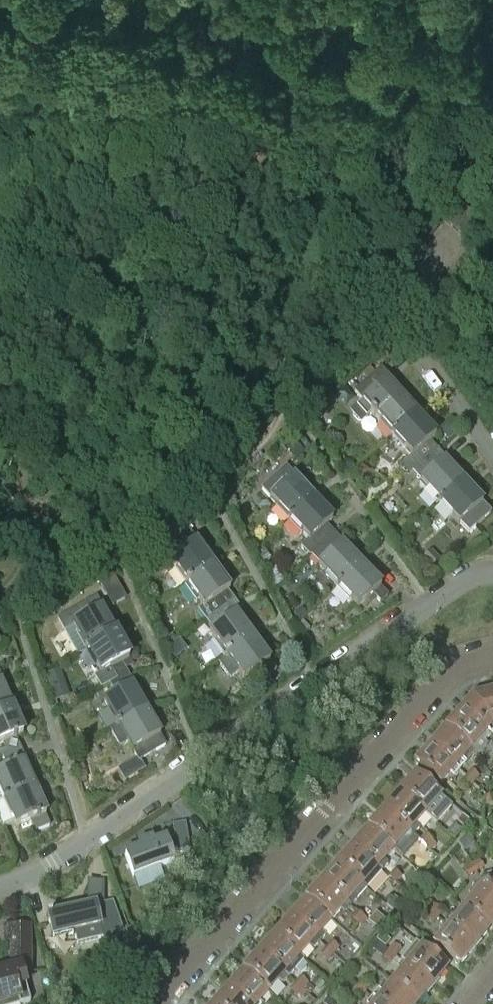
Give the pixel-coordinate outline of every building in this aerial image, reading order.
[(373,412),(393,435),(416,414),(397,393),(401,390),(381,368),(382,368),(381,367),(353,391),(362,401),(350,412),(360,423),(373,412)] [(435,436),(416,414),(393,435),(412,456),(404,464),(412,473),(437,450),(429,441),(435,436)] [(285,445),(296,458),(304,452),(293,438),(285,445)] [(412,473),(439,504),(456,489),(463,483),(444,461),(445,460),(437,450),(412,473)] [(347,461),(341,465),(348,474),(357,468),(352,461),(347,461)] [(361,464),(354,473),(363,480),(370,471),(361,464)] [(289,520),(312,499),(293,477),(294,476),(286,467),(262,489),(268,496),(260,503),(269,513),(277,506),(289,520)] [(482,504),(463,483),(456,489),(439,504),(458,525),(459,524),(468,534),(490,514),(481,504),(482,504)] [(332,520),(312,499),(289,520),(308,540),(301,547),(309,557),(311,555),(317,549),(318,550),(334,535),(326,525),(332,520)] [(163,550),(187,584),(212,566),(195,542),(189,532),(179,539),(163,550)] [(319,565),(338,586),(361,566),(341,544),(342,543),(334,535),(318,550),(317,549),(311,555),(319,564),(319,565)] [(229,590),(212,566),(187,584),(203,606),(197,610),(206,621),(224,608),(231,603),(234,602),(227,591),(229,590)] [(380,587),(361,566),(338,586),(358,608),(372,595),(380,604),(387,597),(379,588),(380,587)] [(107,597),(120,590),(112,576),(100,583),(107,597)] [(102,609),(96,597),(57,619),(77,655),(86,650),(86,649),(111,635),(114,634),(101,610),(102,609)] [(210,632),(226,655),(252,638),(235,615),(241,611),(234,602),(231,603),(224,608),(230,617),(210,632)] [(295,612),(299,618),(307,612),(303,606),(295,612)] [(310,629),(303,620),(296,626),(303,635),(310,629)] [(127,674),(121,664),(129,659),(114,634),(111,635),(86,649),(86,650),(100,675),(103,674),(109,684),(127,674)] [(269,661),(252,638),(226,655),(244,680),(258,669),(266,679),(276,672),(268,662),(269,661)] [(186,650),(178,639),(167,648),(175,659),(186,650)] [(58,671),(46,675),(50,689),(63,685),(58,671)] [(145,710),(132,686),(133,685),(127,674),(109,684),(115,694),(103,701),(108,710),(97,716),(106,731),(116,725),(117,726),(145,710)] [(10,708),(11,708),(0,682),(0,713),(10,708)] [(492,726),(492,692),(472,698),(461,710),(488,735),(489,737),(492,733),(492,727),(492,726)] [(11,708),(10,708),(0,713),(0,745),(6,742),(10,754),(17,751),(20,750),(16,738),(23,735),(11,708)] [(160,736),(145,710),(117,726),(132,752),(137,761),(155,752),(164,747),(159,736),(160,736)] [(484,742),(489,737),(488,735),(461,710),(446,728),(471,749),(470,750),(476,756),(487,744),(484,742)] [(446,728),(430,746),(459,771),(465,764),(461,760),(470,750),(471,749),(446,728)] [(452,779),(459,771),(430,746),(414,764),(438,786),(448,775),(452,779)] [(35,788),(23,762),(25,761),(20,750),(17,751),(10,754),(14,765),(0,771),(0,791),(4,801),(35,788)] [(76,767),(80,780),(88,778),(84,764),(76,767)] [(466,777),(473,783),(478,776),(472,770),(466,777)] [(415,774),(399,793),(424,814),(433,804),(437,808),(444,800),(415,774)] [(473,783),(466,777),(460,784),(467,790),(473,783)] [(46,814),(35,788),(4,801),(15,827),(35,819),(39,830),(49,826),(45,815),(46,814)] [(415,825),(424,814),(399,793),(384,810),(413,835),(419,828),(415,825)] [(492,795),(486,796),(484,806),(492,804),(492,800),(492,795)] [(384,810),(368,828),(393,850),(403,839),(410,846),(414,849),(421,842),(413,835),(384,810)] [(463,828),(469,821),(462,815),(457,822),(463,828)] [(189,851),(188,841),(184,823),(173,825),(174,837),(165,841),(165,839),(152,844),(151,841),(138,845),(140,849),(125,854),(133,877),(173,863),(170,853),(177,849),(178,853),(189,851)] [(384,861),(393,850),(368,828),(352,846),(381,872),(388,864),(384,861)] [(467,835),(458,844),(463,852),(474,844),(467,835)] [(426,836),(421,842),(431,850),(436,845),(426,836)] [(381,872),(352,846),(336,864),(342,869),(366,889),(381,872)] [(472,864),(476,871),(483,867),(478,860),(472,864)] [(336,864),(321,882),(331,891),(350,908),(366,889),(342,869),(336,864)] [(476,871),(472,864),(463,869),(468,877),(476,871)] [(394,871),(388,878),(395,883),(401,877),(394,871)] [(481,879),(492,899),(492,876),(481,879)] [(492,925),(492,899),(481,879),(468,895),(472,898),(463,909),(488,930),(492,925)] [(48,916),(52,938),(73,933),(76,945),(102,940),(97,916),(102,915),(102,883),(88,882),(88,908),(48,916)] [(304,901),(329,923),(340,911),(344,915),(350,908),(331,891),(321,882),(304,901)] [(400,903),(394,897),(386,906),(392,912),(400,903)] [(304,901),(289,918),(318,943),(325,935),(321,932),(329,923),(304,901)] [(430,913),(436,918),(442,911),(436,905),(430,913)] [(389,916),(388,915),(379,908),(368,921),(377,930),(389,916)] [(473,949),(488,930),(463,909),(454,920),(450,916),(444,924),(448,927),(448,928),(473,949)] [(351,918),(361,927),(368,920),(358,911),(351,918)] [(436,918),(430,913),(424,919),(431,925),(436,918)] [(312,950),(318,943),(289,918),(273,936),(299,958),(308,947),(312,950)] [(433,946),(458,967),(473,949),(448,928),(448,927),(444,924),(437,931),(442,935),(433,946)] [(18,999),(27,997),(20,972),(29,972),(29,927),(5,927),(5,941),(10,941),(10,972),(0,975),(0,1003),(18,999)] [(375,940),(385,948),(391,941),(381,933),(375,940)] [(310,967),(299,958),(273,936),(258,954),(287,979),(294,971),(301,977),(310,967)] [(325,949),(332,955),(338,948),(332,942),(325,949)] [(394,944),(388,952),(394,957),(400,950),(394,944)] [(431,987),(447,968),(422,947),(413,958),(408,954),(401,963),(431,987)] [(332,955),(325,949),(320,955),(326,961),(332,955)] [(394,957),(388,952),(382,958),(389,964),(394,957)] [(281,986),(287,979),(258,954),(242,971),(267,993),(277,982),(281,986)] [(390,985),(413,1003),(417,1003),(431,987),(401,963),(395,970),(400,973),(390,985)] [(267,993),(242,971),(227,989),(243,1003),(260,1003),(259,1003),(267,993)] [(300,978),(294,985),(300,991),(307,983),(300,978)] [(358,988),(364,993),(370,986),(364,980),(358,988)] [(295,997),(300,991),(294,985),(288,991),(295,997)] [(390,985),(382,995),(378,991),(371,999),(377,1003),(413,1003),(390,985)] [(364,993),(358,988),(352,994),(359,1000),(364,993)] [(227,989),(214,1003),(243,1003),(227,989)] [(330,995),(323,1003),(324,1003),(333,1003),(336,1000),(330,995)]
